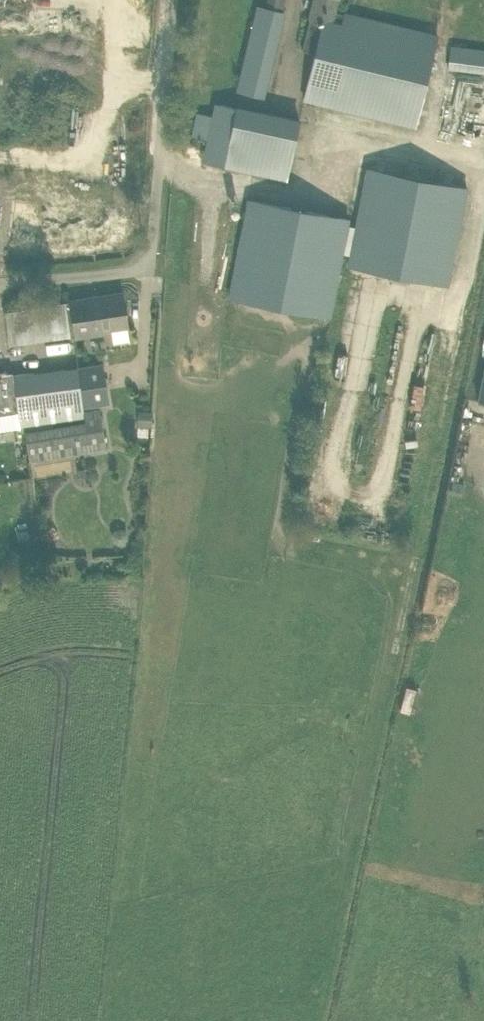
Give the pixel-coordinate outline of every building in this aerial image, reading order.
[(236,91),(242,92),(263,97),(283,11),(280,10),(282,0),(268,0),(266,7),(262,6),(257,5),(236,91)] [(336,0),(311,0),(307,17),(308,18),(301,48),(313,51),(302,100),(414,127),(437,35),(345,13),(345,14),(333,11),(336,0)] [(483,72),(483,50),(450,46),(448,67),(483,72)] [(203,161),(223,165),(287,178),(300,117),(236,104),(235,107),(215,103),(213,116),(196,112),(191,136),(208,139),(203,161)] [(346,265),(448,285),(468,186),(366,166),(346,265)] [(230,298),(250,302),(331,318),(350,219),(249,199),(230,298)] [(111,332),(113,344),(129,341),(127,329),(122,293),(70,301),(76,338),(111,332)] [(98,405),(109,403),(103,362),(77,365),(84,418),(23,429),(27,461),(106,447),(98,405)] [(17,408),(11,368),(0,370),(0,410),(17,408)] [(141,411),(140,424),(151,425),(152,412),(141,411)] [(84,468),(78,470),(79,477),(86,476),(84,468)]
